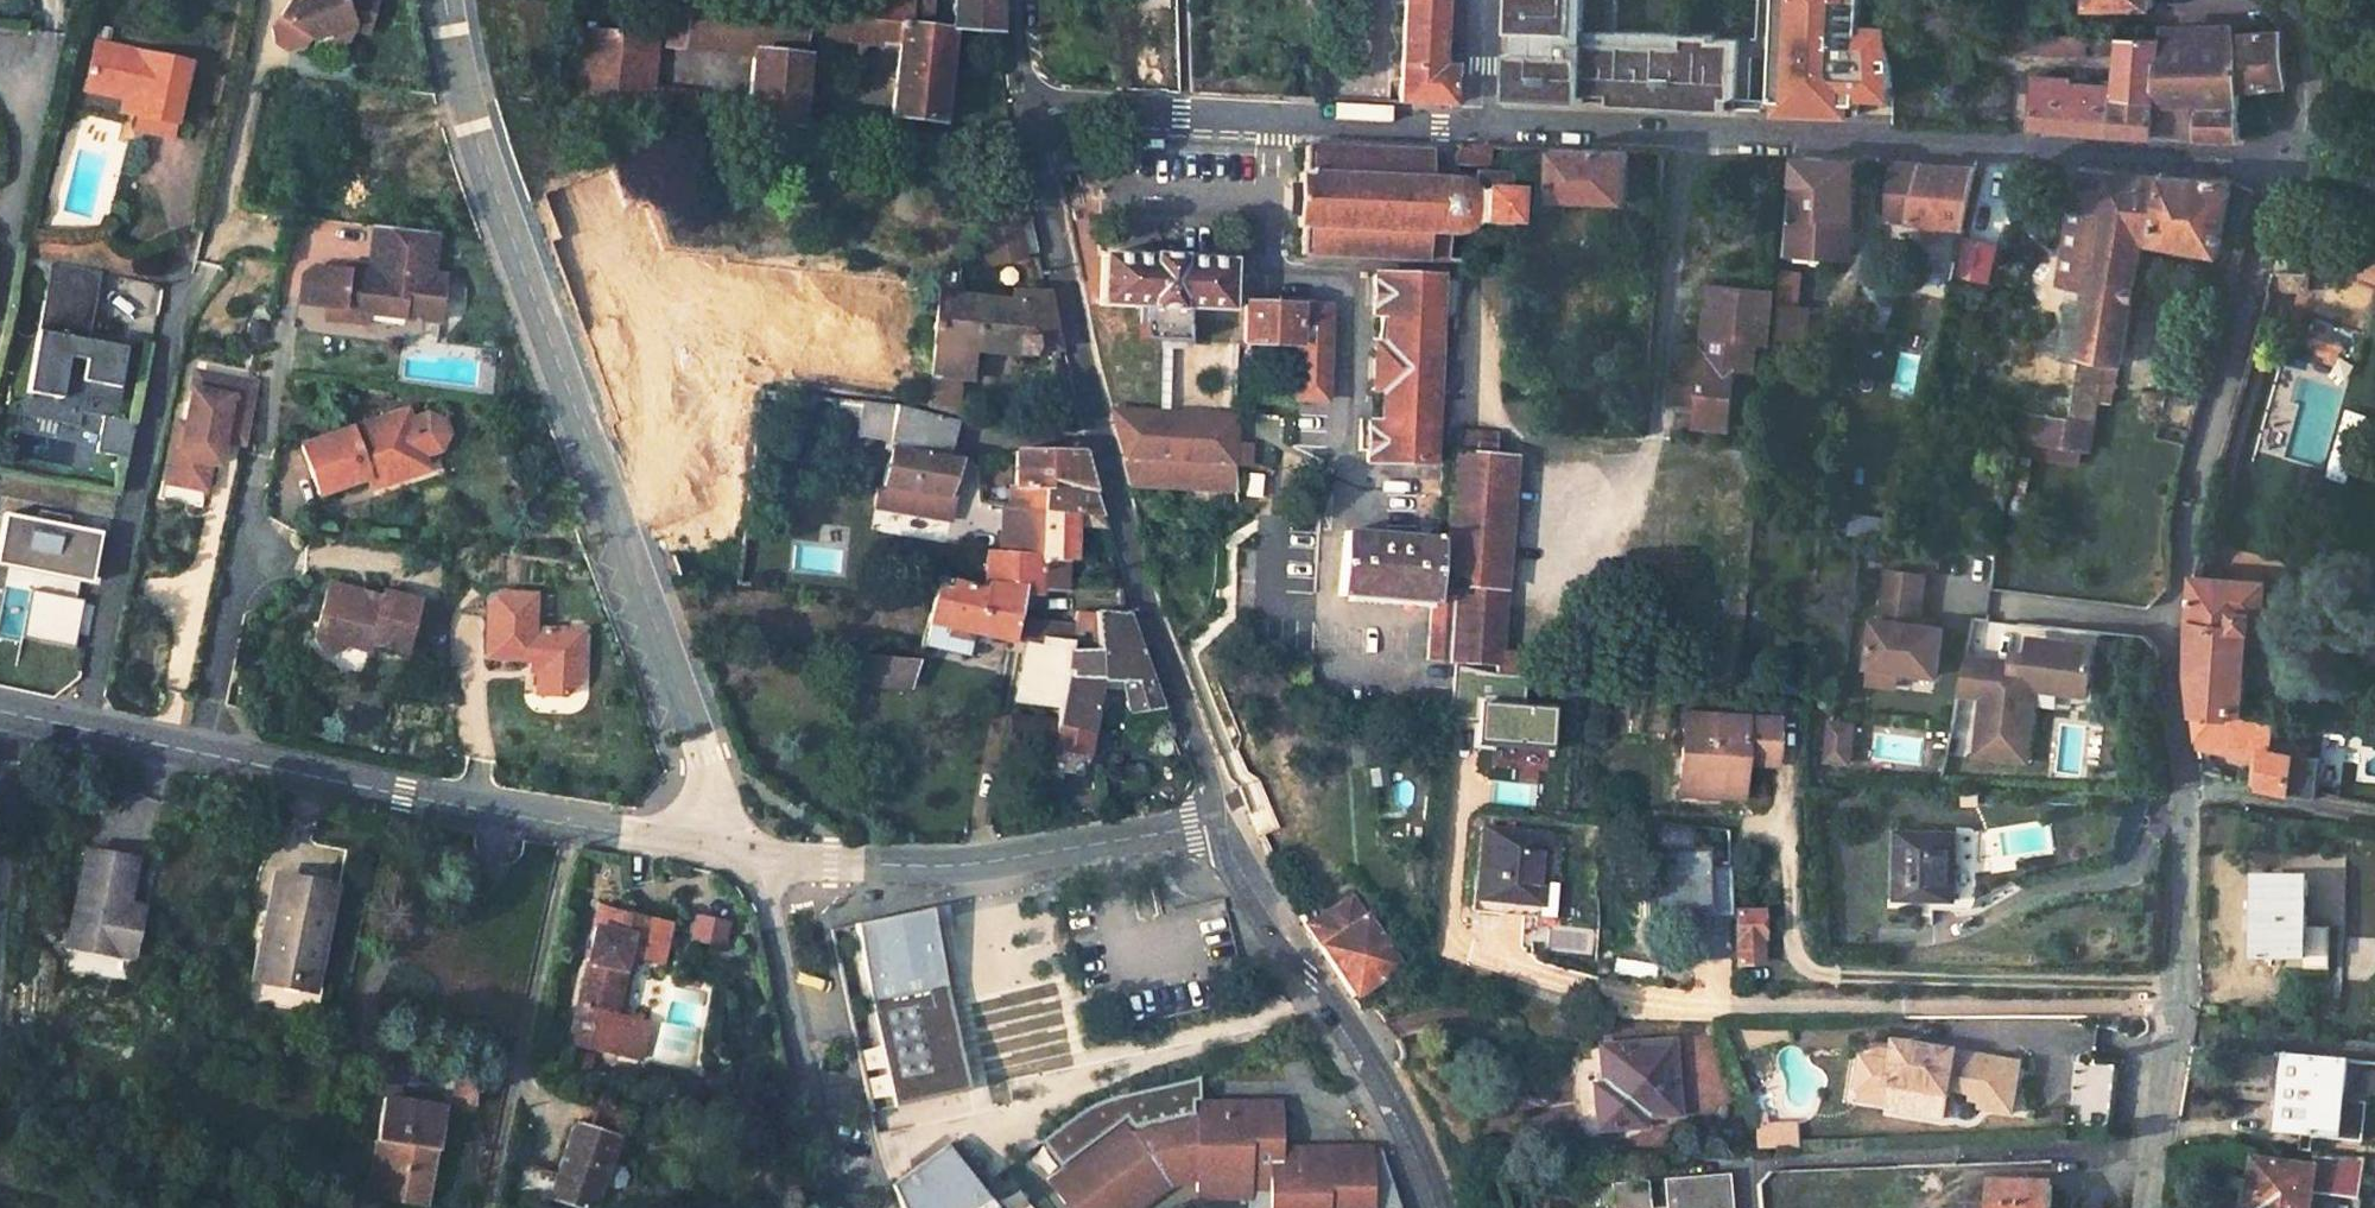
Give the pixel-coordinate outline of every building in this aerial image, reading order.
[(275,17),(278,31),(292,40),(306,37),(312,27),(324,34),(335,29),(341,32),(348,29),(355,17),(368,21),(374,0),(286,0),(275,17)] [(658,34),(674,37),(678,0),(661,0),(658,34)] [(757,48),(758,44),(810,48),(812,27),(814,4),(783,0),(678,0),(674,37),(673,39),(757,48)] [(832,6),(871,10),(873,0),(832,0),(832,6)] [(957,6),(936,4),(936,0),(873,0),(871,10),(882,11),(908,14),(954,19),(997,24),(997,0),(958,0),(957,6)] [(1441,0),(1403,0),(1399,90),(1451,92),(1452,59),(1438,58),(1441,0)] [(1509,28),(1518,28),(1518,50),(1508,50),(1507,95),(1738,105),(1741,35),(1717,35),(1717,30),(1686,29),(1686,38),(1574,34),(1575,0),(1510,0),(1509,28)] [(1686,29),(1584,27),(1584,0),(1575,0),(1574,34),(1686,38),(1686,29)] [(1775,32),(1786,33),(1786,43),(1775,43),(1774,97),(1792,98),(1792,108),(1861,110),(1860,98),(1860,73),(1893,74),(1889,26),(1861,26),(1861,0),(1776,0),(1775,32)] [(2135,18),(2160,17),(2158,0),(2134,0),(2135,18)] [(1173,1),(1131,3),(1131,78),(1153,79),(1174,80),(1173,1)] [(814,4),(812,27),(881,34),(882,11),(871,10),(832,6),(814,4)] [(881,34),(905,36),(908,14),(882,11),(881,34)] [(905,36),(897,109),(945,115),(954,19),(908,14),(905,36)] [(2240,22),(2166,23),(2159,89),(2196,93),(2202,94),(2202,98),(2235,95),(2237,73),(2240,22)] [(2281,22),(2240,22),(2237,73),(2285,74),(2281,22)] [(2005,25),(2006,46),(2092,45),(2091,36),(2113,35),(2114,41),(2124,42),(2119,73),(2072,73),(2071,66),(2036,65),(2034,116),(2155,127),(2159,89),(2166,23),(2042,24),(2005,25)] [(1518,28),(1509,28),(1508,50),(1518,50),(1518,28)] [(693,111),(694,87),(651,84),(654,50),(631,46),(633,34),(619,32),(612,96),(652,100),(652,106),(693,111)] [(1786,33),(1775,32),(1775,43),(1786,43),(1786,33)] [(188,129),(203,57),(108,37),(99,74),(154,86),(147,121),(188,129)] [(802,122),(810,48),(758,44),(757,48),(751,117),(802,122)] [(1860,73),(1860,98),(1893,98),(1893,74),(1860,73)] [(2285,74),(2237,73),(2235,95),(2241,127),(2289,128),(2285,74)] [(2196,93),(2159,89),(2155,127),(2193,127),(2196,93)] [(2235,95),(2202,98),(2201,127),(2241,127),(2235,95)] [(1491,151),(1459,150),(1454,165),(1490,166),(1491,151)] [(1431,157),(1306,152),(1304,179),(1301,178),(1297,233),(1301,234),(1300,260),(1425,267),(1427,242),(1449,242),(1457,243),(1463,241),(1467,239),(1471,236),(1475,233),(1506,235),(1508,204),(1505,204),(1506,180),(1473,179),(1471,186),(1463,182),(1453,180),(1438,176),(1437,159),(1431,157)] [(1666,158),(1540,153),(1540,180),(1553,180),(1553,204),(1630,205),(1631,165),(1640,164),(1639,168),(1665,170),(1666,158)] [(1454,165),(1437,159),(1438,176),(1453,180),(1454,165)] [(1861,165),(1799,163),(1788,255),(1853,259),(1861,165)] [(1898,167),(1893,212),(1914,215),(1912,225),(1916,225),(1928,227),(1927,239),(1946,241),(1948,230),(1964,231),(1979,172),(1898,167)] [(2112,179),(2077,177),(2073,211),(2059,288),(2066,289),(2090,293),(2112,179)] [(2234,186),(2112,179),(2090,293),(2078,359),(2070,400),(2066,424),(2088,428),(2092,404),(2096,387),(2114,390),(2118,368),(2122,368),(2145,246),(2221,258),(2234,186)] [(366,315),(401,320),(402,309),(416,311),(429,314),(436,316),(444,271),(437,271),(432,270),(437,227),(373,218),(366,259),(372,259),(368,275),(347,272),(347,268),(313,263),(301,276),(298,301),(314,302),(321,311),(340,313),(339,322),(364,327),(366,315)] [(983,231),(992,266),(1023,260),(1023,257),(1033,253),(1028,219),(983,231)] [(1998,247),(1968,240),(1959,279),(1989,286),(1998,247)] [(1449,242),(1427,242),(1425,267),(1448,269),(1449,242)] [(86,340),(99,270),(47,261),(20,413),(56,420),(52,442),(124,455),(130,422),(108,418),(121,346),(86,340)] [(1178,262),(1155,262),(1153,261),(1152,264),(1102,262),(1101,277),(1094,276),(1094,297),(1101,298),(1101,310),(1151,312),(1151,315),(1180,316),(1180,313),(1229,316),(1229,308),(1232,266),(1183,265),(1184,262),(1178,262)] [(1797,276),(1782,274),(1777,328),(1803,330),(1805,312),(1793,311),(1797,276)] [(1377,354),(1375,394),(1383,395),(1381,429),(1369,428),(1367,467),(1428,470),(1435,353),(1440,353),(1442,319),(1438,319),(1439,285),(1377,281),(1375,316),(1375,320),(1387,322),(1384,353),(1377,354)] [(971,373),(974,344),(1033,349),(1034,342),(1055,342),(1046,286),(1015,287),(1015,298),(941,288),(940,289),(930,370),(927,398),(956,406),(967,409),(971,373)] [(1772,293),(1711,287),(1705,338),(1716,340),(1712,355),(1704,354),(1678,350),(1672,403),(1699,406),(1696,426),(1729,430),(1736,374),(1753,375),(1756,344),(1767,345),(1772,293)] [(2090,293),(2066,289),(2055,355),(2078,359),(2090,293)] [(1329,314),(1245,309),(1245,347),(1237,347),(1236,361),(1255,362),(1257,355),(1264,355),(1265,347),(1296,350),(1292,405),(1321,407),(1329,314)] [(1716,340),(1705,338),(1704,354),(1712,355),(1716,340)] [(930,370),(913,367),(910,393),(927,398),(930,370)] [(985,374),(971,373),(967,409),(981,413),(985,374)] [(255,386),(194,374),(183,433),(172,486),(202,492),(207,466),(209,456),(206,447),(211,441),(218,442),(243,446),(255,386)] [(1065,381),(1046,385),(1049,400),(1068,396),(1065,381)] [(2114,390),(2096,387),(2092,404),(2110,407),(2114,390)] [(862,394),(857,428),(877,432),(876,441),(948,448),(955,413),(892,398),(862,394)] [(402,405),(297,444),(315,492),(361,476),(360,469),(379,464),(382,472),(393,467),(399,471),(422,463),(409,423),(402,405)] [(1236,425),(1108,416),(1120,462),(1237,471),(1247,472),(1247,455),(1236,454),(1236,425)] [(2020,418),(2015,418),(2013,438),(2085,448),(2088,428),(2020,418)] [(174,431),(164,485),(172,486),(183,433),(174,431)] [(1449,500),(1438,500),(1437,520),(1447,521),(1445,552),(1434,551),(1429,607),(1424,664),(1451,668),(1452,664),(1496,668),(1512,464),(1493,462),(1496,438),(1470,436),(1467,459),(1453,458),(1449,500)] [(213,467),(218,442),(211,441),(206,447),(209,456),(207,466),(213,467)] [(876,441),(873,477),(942,489),(960,451),(948,448),(876,441)] [(1018,441),(1019,480),(1049,477),(1050,493),(1093,485),(1081,443),(1018,441)] [(965,495),(976,454),(960,451),(942,489),(965,495)] [(1237,471),(1120,462),(1128,490),(1236,493),(1237,471)] [(1019,480),(1020,498),(1043,494),(1050,493),(1049,477),(1019,480)] [(1043,494),(1042,557),(1070,556),(1074,556),(1075,517),(1076,506),(1099,505),(1093,485),(1050,493),(1043,494)] [(1006,501),(1000,546),(1042,557),(1043,494),(1020,498),(1006,501)] [(1075,517),(1102,516),(1099,505),(1076,506),(1075,517)] [(84,581),(95,533),(1,512),(0,518),(0,563),(84,581)] [(1435,544),(1342,537),(1337,600),(1429,607),(1435,544)] [(930,615),(1015,632),(1017,613),(1021,583),(1042,582),(1042,557),(1000,546),(985,542),(986,587),(938,573),(934,595),(930,615)] [(1068,582),(1070,556),(1042,557),(1042,582),(1068,582)] [(1925,579),(1888,573),(1881,624),(1873,623),(1867,669),(1935,679),(1942,632),(1918,629),(1925,579)] [(373,601),(351,596),(354,584),(327,579),(314,637),(313,638),(317,647),(335,651),(341,643),(343,633),(363,638),(401,646),(413,595),(377,586),(373,601)] [(2263,586),(2194,580),(2192,640),(2190,682),(2194,717),(2243,715),(2249,621),(2261,620),(2263,586)] [(492,602),(486,652),(530,659),(538,670),(535,694),(566,698),(580,690),(584,652),(570,651),(572,629),(534,624),(538,593),(505,588),(492,602)] [(73,643),(78,595),(26,591),(22,639),(73,643)] [(1087,720),(1090,721),(1099,669),(1120,671),(1125,708),(1161,704),(1127,610),(1122,609),(1080,604),(1076,624),(1061,698),(1058,715),(1087,720)] [(1076,624),(1017,613),(1015,632),(1024,634),(1044,638),(1072,643),(1076,624)] [(572,629),(570,651),(584,652),(587,631),(572,629)] [(341,643),(361,648),(363,638),(343,633),(341,643)] [(1016,689),(1035,692),(1044,638),(1024,634),(1016,689)] [(1072,643),(1044,638),(1035,692),(1061,698),(1072,643)] [(2039,643),(2028,642),(2026,658),(2037,659),(2039,643)] [(2026,658),(2011,656),(2009,665),(1966,660),(1959,696),(1980,698),(1973,757),(2024,763),(2031,704),(2021,703),(2022,691),(2057,695),(2059,683),(2086,687),(2090,649),(2039,643),(2037,659),(2026,658)] [(904,679),(909,650),(853,645),(849,671),(859,673),(904,679)] [(1760,669),(1739,667),(1736,693),(1757,695),(1760,669)] [(2059,683),(2057,695),(2084,698),(2086,687),(2059,683)] [(1058,712),(1019,705),(1006,766),(1046,774),(1053,739),(1058,712)] [(1082,745),(1087,720),(1058,715),(1053,739),(1082,745)] [(2243,715),(2194,717),(2198,741),(2267,753),(2264,788),(2316,798),(2319,761),(2295,757),(2295,750),(2272,745),(2274,720),(2243,715)] [(1777,723),(1684,718),(1679,784),(1696,785),(1695,800),(1720,803),(1718,794),(1740,796),(1742,771),(1743,765),(1774,766),(1777,723)] [(1855,721),(1828,719),(1823,762),(1849,765),(1855,721)] [(1774,766),(1743,765),(1742,771),(1774,774),(1774,766)] [(1696,785),(1679,784),(1678,799),(1695,800),(1696,785)] [(1740,796),(1718,794),(1720,803),(1739,804),(1740,796)] [(1958,837),(1899,833),(1894,902),(1952,908),(1958,837)] [(1546,843),(1487,835),(1478,904),(1503,909),(1501,920),(1535,926),(1546,843)] [(136,856),(90,847),(71,946),(133,961),(142,910),(126,907),(136,856)] [(335,884),(278,876),(263,971),(320,981),(335,884)] [(2304,890),(2252,885),(2246,962),(2297,966),(2304,890)] [(1362,894),(1351,901),(1362,916),(1373,909),(1362,894)] [(1351,901),(1305,931),(1354,997),(1398,968),(1362,916),(1351,901)] [(737,909),(708,903),(703,926),(733,932),(737,909)] [(903,1101),(978,1084),(935,903),(860,920),(903,1101)] [(657,918),(595,907),(566,1042),(620,1055),(628,1019),(615,1016),(602,1013),(617,950),(631,954),(648,958),(657,918)] [(1759,917),(1737,916),(1737,967),(1759,968),(1759,917)] [(648,958),(656,960),(665,921),(657,918),(648,958)] [(903,1101),(860,920),(839,925),(880,1107),(903,1101)] [(615,1016),(631,954),(617,950),(602,1013),(615,1016)] [(644,1023),(628,1019),(620,1055),(635,1059),(644,1023)] [(1681,1046),(1607,1053),(1610,1091),(1598,1092),(1601,1132),(1651,1128),(1650,1121),(1685,1117),(1681,1046)] [(2031,1111),(2039,1066),(1909,1047),(1905,1067),(1880,1064),(1876,1092),(1878,1094),(1897,1097),(1902,1093),(1904,1093),(1963,1102),(1965,1098),(1988,1100),(1992,1106),(2031,1111)] [(2350,1048),(2349,1065),(2374,1067),(2374,1050),(2350,1048)] [(479,1058),(461,1056),(457,1101),(475,1102),(479,1058)] [(2277,1135),(2359,1143),(2362,1107),(2341,1105),(2345,1064),(2275,1057),(2270,1116),(2279,1117),(2277,1135)] [(1876,1092),(1880,1064),(1874,1063),(1869,1093),(1874,1100),(1902,1104),(1904,1093),(1902,1093),(1897,1097),(1878,1094),(1876,1092)] [(2107,1070),(2068,1067),(2063,1126),(2102,1129),(2107,1070)] [(1198,1101),(1198,1077),(1092,1104),(1042,1140),(1061,1166),(1128,1114),(1134,1124),(1193,1115),(1193,1103),(1198,1101)] [(376,1196),(427,1205),(443,1105),(384,1096),(376,1138),(386,1140),(376,1196)] [(1273,1207),(1375,1207),(1375,1144),(1281,1145),(1282,1102),(1198,1104),(1197,1118),(1126,1130),(1124,1125),(1049,1179),(1069,1207),(1133,1207),(1169,1183),(1162,1174),(1197,1173),(1198,1189),(1250,1188),(1250,1182),(1273,1181),(1273,1207)] [(1780,1149),(1779,1135),(1776,1135),(1776,1124),(1768,1125),(1769,1150),(1780,1149)] [(555,1207),(604,1207),(627,1145),(583,1130),(555,1207)] [(1804,1155),(1803,1134),(1779,1135),(1780,1149),(1769,1150),(1770,1158),(1804,1155)] [(386,1140),(376,1138),(367,1194),(376,1196),(386,1140)] [(1375,1207),(1406,1207),(1384,1145),(1375,1144),(1375,1207)] [(953,1145),(896,1180),(907,1207),(995,1207),(981,1189),(993,1181),(974,1152),(962,1160),(953,1145)] [(2235,1207),(2311,1207),(2313,1196),(2359,1203),(2364,1164),(2316,1161),(2314,1172),(2255,1165),(2250,1184),(2238,1182),(2235,1207)] [(1738,1207),(1738,1186),(1680,1186),(1680,1207),(1722,1207),(1738,1207)] [(1657,1187),(1625,1187),(1625,1207),(1657,1207),(1657,1187)] [(2049,1188),(1990,1189),(1990,1207),(2049,1207),(2049,1188)]
